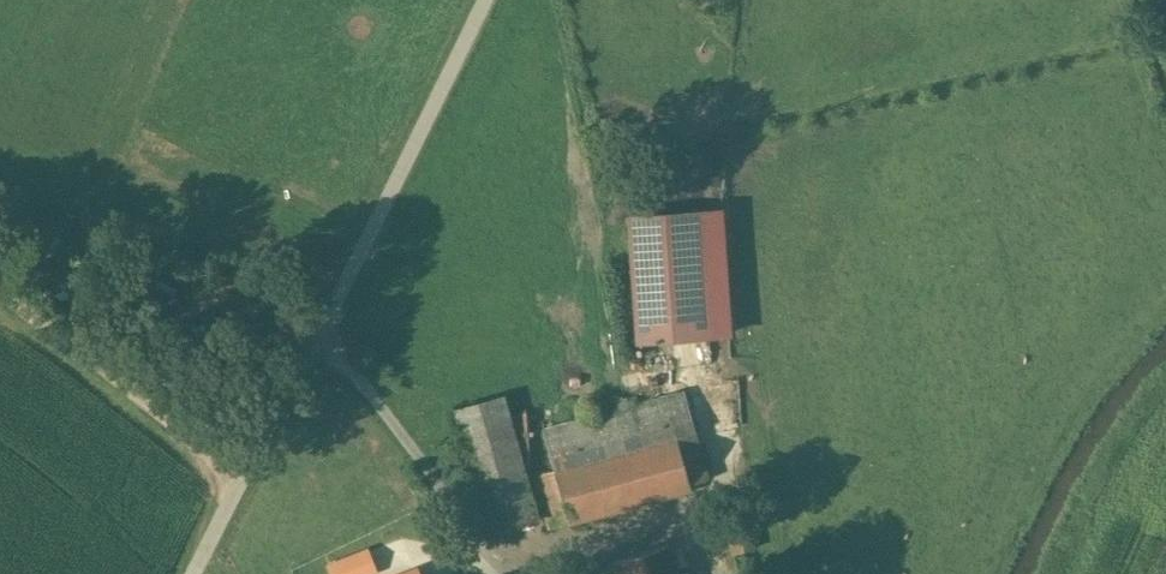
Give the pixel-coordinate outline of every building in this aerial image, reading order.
[(699,214),(627,219),(636,339),(707,334),(699,214)] [(683,393),(542,432),(552,469),(674,436),(674,437),(693,431),(683,393)] [(535,517),(501,397),(455,409),(489,529),(535,517)] [(674,436),(552,469),(567,523),(689,489),(674,437),(674,436)] [(552,469),(534,474),(549,528),(567,523),(552,469)] [(609,562),(613,573),(676,573),(667,544),(609,562)] [(333,573),(363,573),(376,569),(368,552),(330,567),(333,573)]
